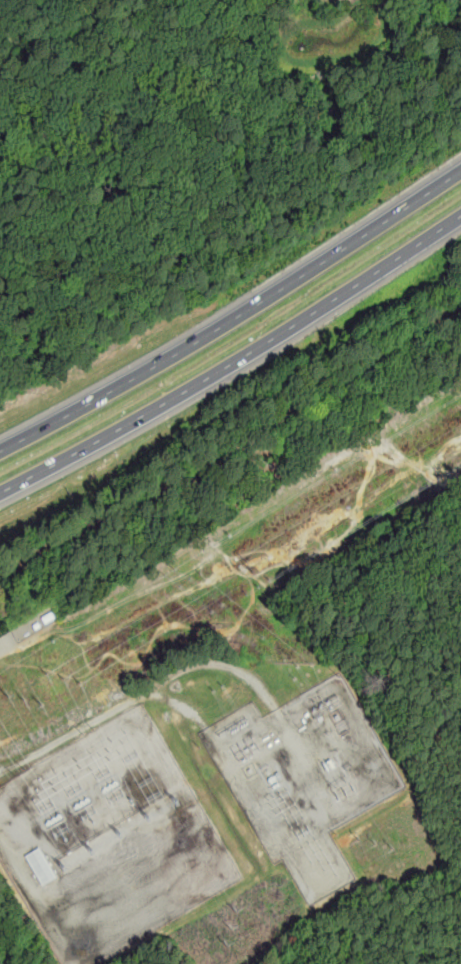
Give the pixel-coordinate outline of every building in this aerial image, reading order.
[(38,847),(56,878),(42,886),(24,855),(38,847)]
